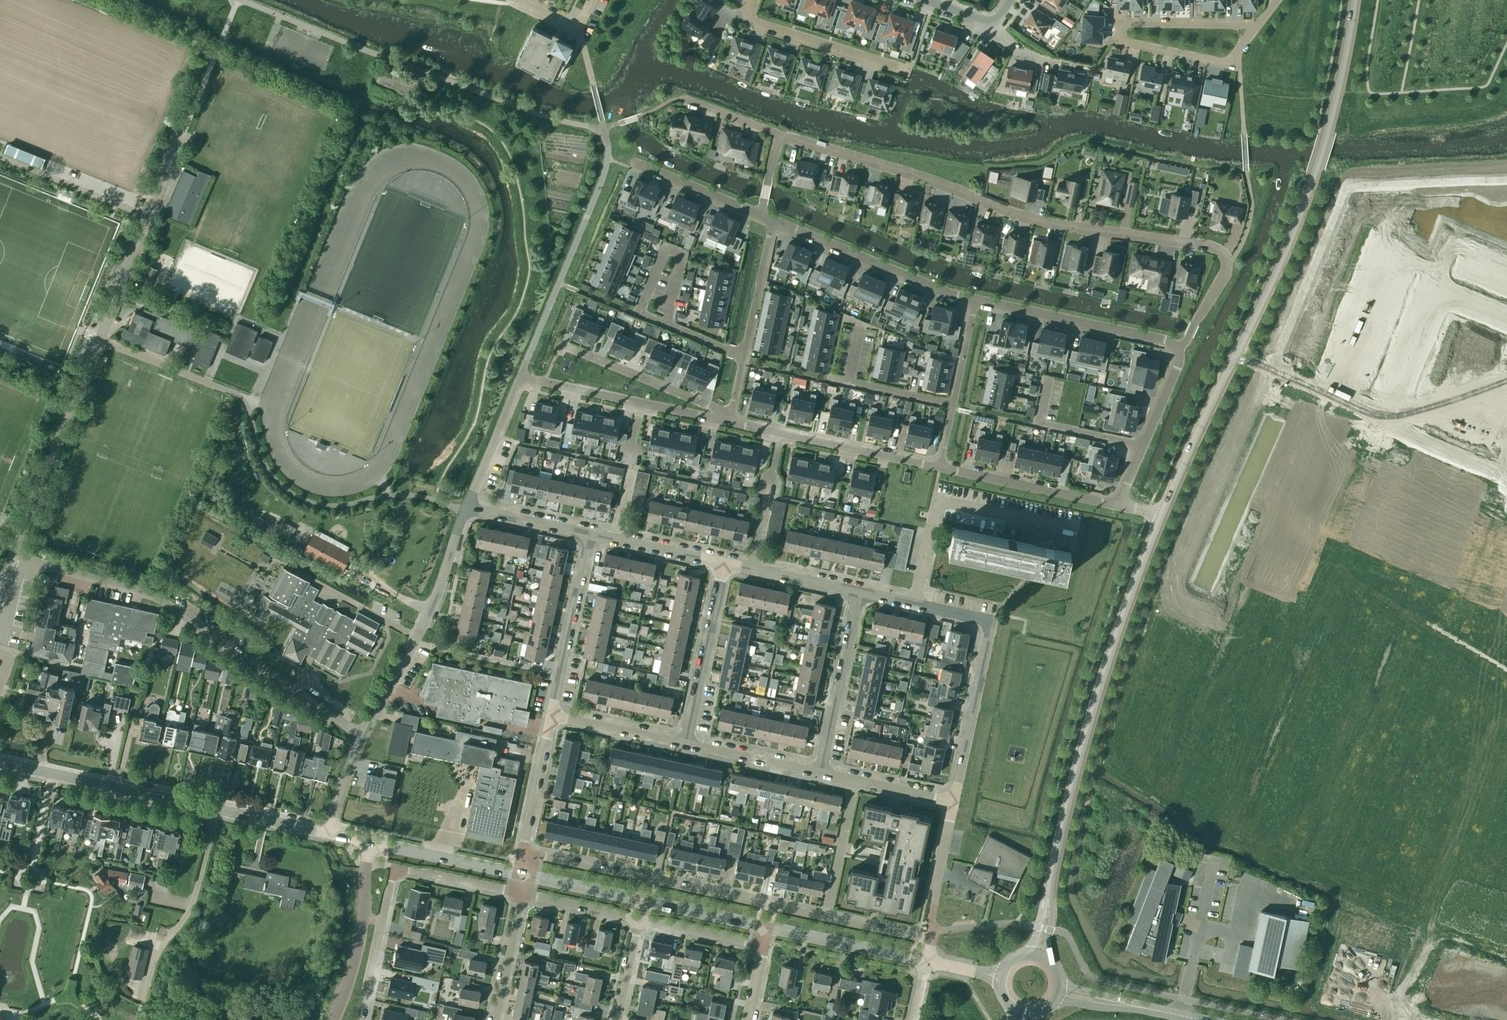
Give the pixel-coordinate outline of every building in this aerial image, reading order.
[(696,2),(699,5),(698,6),(697,6),(694,10),(695,11),(694,12),(691,11),(682,25),(688,29),(687,30),(694,35),(694,34),(700,37),(705,40),(702,45),(712,51),(720,39),(710,32),(709,34),(705,31),(710,23),(706,21),(711,13),(713,14),(721,3),(717,0),(697,0),(696,2)] [(784,1),(782,8),(793,12),(797,0),(780,0),(784,1)] [(821,0),(801,0),(796,13),(807,17),(809,10),(816,13),(821,0)] [(816,13),(824,15),(821,22),(832,25),(838,9),(831,7),(834,0),(821,0),(816,13)] [(855,26),(863,4),(851,0),(847,12),(841,10),(835,27),(846,30),(848,24),(855,26)] [(1065,0),(1044,0),(1041,5),(1055,15),(1065,0)] [(1153,4),(1159,4),(1159,8),(1171,8),(1171,0),(1153,0),(1153,4)] [(1171,8),(1183,9),(1183,5),(1190,5),(1190,0),(1171,0),(1171,8)] [(1213,9),(1213,0),(1195,0),(1195,5),(1201,5),(1201,9),(1213,9)] [(1213,9),(1225,9),(1225,5),(1232,5),(1232,0),(1213,0),(1213,9)] [(1256,10),(1256,0),(1237,0),(1237,5),(1244,5),(1243,9),(1256,10)] [(1100,42),(1101,33),(1102,33),(1103,27),(1102,27),(1103,17),(1097,17),(1098,4),(1093,1),(1088,9),(1087,16),(1084,15),(1081,40),(1100,42)] [(875,8),(863,4),(855,26),(863,29),(860,35),(871,39),(877,22),(870,20),(875,8)] [(1031,13),(1024,23),(1034,30),(1030,35),(1038,40),(1052,19),(1038,9),(1034,15),(1031,13)] [(895,39),(902,18),(891,14),(886,26),(880,24),(874,40),(885,44),(887,37),(895,39)] [(1061,21),(1071,28),(1074,22),(1065,16),(1061,21)] [(914,21),(902,18),(895,39),(902,42),(900,49),(910,52),(916,36),(910,34),(914,21)] [(1070,29),(1062,23),(1058,29),(1066,35),(1070,29)] [(572,46),(552,36),(534,28),(517,63),(552,80),(564,55),(567,56),(572,46)] [(951,53),(953,49),(956,51),(953,56),(960,61),(969,47),(968,47),(956,39),(957,36),(935,29),(929,46),(951,53)] [(752,43),(735,38),(731,51),(733,51),(730,60),(752,67),(757,49),(751,47),(752,43)] [(786,54),(774,50),(769,49),(765,61),(767,62),(764,71),(785,77),(791,59),(785,57),(786,54)] [(966,57),(962,62),(969,67),(963,75),(976,84),(985,71),(994,76),(998,69),(990,63),(994,58),(980,49),(979,50),(977,49),(970,60),(966,57)] [(1121,78),(1119,86),(1124,87),(1126,81),(1128,72),(1130,63),(1108,58),(1108,59),(1106,59),(1104,67),(1106,67),(1104,75),(1121,78)] [(802,59),(799,72),(800,72),(797,81),(819,88),(825,70),(818,68),(819,64),(802,59)] [(1150,67),(1142,66),(1138,84),(1153,88),(1152,93),(1157,94),(1161,75),(1149,72),(1150,67)] [(1008,68),(1005,84),(1008,84),(1008,86),(1027,90),(1027,92),(1034,94),(1037,80),(1030,78),(1031,73),(1028,72),(1029,70),(1011,67),(1011,69),(1008,68)] [(836,70),(832,82),(834,83),(831,92),(852,98),(858,80),(852,78),(853,75),(836,70)] [(1054,75),(1045,73),(1042,89),(1051,91),(1052,85),(1056,86),(1055,87),(1080,92),(1083,75),(1059,70),(1057,77),(1053,77),(1054,75)] [(1194,77),(1172,72),(1169,89),(1185,93),(1183,105),(1194,108),(1199,88),(1192,87),(1194,77)] [(1205,80),(1200,103),(1213,106),(1213,104),(1224,106),(1224,103),(1228,85),(1220,83),(1220,81),(1213,79),(1212,81),(1205,80)] [(869,83),(863,102),(884,108),(887,99),(889,100),(893,87),(876,82),(875,85),(869,83)] [(1113,113),(1124,115),(1128,95),(1117,93),(1113,113)] [(1024,108),(1031,110),(1033,101),(1025,100),(1024,108)] [(1160,107),(1153,105),(1149,120),(1157,121),(1160,107)] [(1131,111),(1130,118),(1142,120),(1143,112),(1131,111)] [(691,138),(708,142),(712,123),(696,119),(696,117),(686,115),(686,117),(675,115),(671,134),(682,136),(681,138),(681,139),(681,140),(682,141),(682,142),(683,143),(684,144),(685,144),(686,144),(687,144),(688,144),(689,143),(690,143),(690,142),(691,141),(691,140),(691,138)] [(740,139),(741,133),(722,130),(718,151),(736,155),(740,139)] [(758,143),(740,139),(736,155),(735,160),(741,161),(754,164),(758,143)] [(46,159),(9,144),(5,153),(42,168),(46,159)] [(818,165),(798,161),(794,179),(814,183),(815,180),(824,182),(826,170),(820,168),(819,169),(818,169),(818,165)] [(1156,168),(1167,171),(1168,164),(1158,162),(1156,168)] [(1178,173),(1188,175),(1189,169),(1179,167),(1178,173)] [(1117,206),(1124,175),(1103,170),(1096,202),(1117,206)] [(197,177),(182,171),(165,213),(190,223),(210,176),(199,171),(197,177)] [(853,199),(857,177),(844,174),(843,175),(843,177),(836,176),(833,191),(840,192),(839,196),(853,199)] [(1132,175),(1125,200),(1134,203),(1141,178),(1132,175)] [(1036,188),(1038,181),(1021,177),(1019,187),(1014,185),(1013,189),(1012,196),(1042,202),(1045,190),(1036,188)] [(1084,199),(1088,179),(1077,177),(1076,182),(1067,181),(1066,184),(1059,183),(1057,195),(1064,196),(1063,200),(1064,200),(1065,202),(1069,203),(1071,202),(1076,203),(1078,197),(1084,199)] [(639,204),(648,184),(637,179),(631,192),(623,189),(618,203),(629,207),(631,202),(639,205),(639,204)] [(659,189),(648,184),(639,204),(646,206),(644,211),(654,216),(659,204),(653,202),(659,189)] [(877,185),(876,184),(875,187),(868,186),(865,201),(872,203),(871,204),(877,205),(876,209),(877,209),(877,207),(884,209),(889,187),(888,187),(877,184),(877,185)] [(1199,192),(1185,189),(1184,196),(1173,194),(1171,201),(1166,200),(1165,209),(1169,210),(1168,214),(1186,218),(1189,205),(1195,206),(1199,192)] [(913,195),(913,194),(901,191),(896,214),(903,216),(902,221),(903,221),(903,217),(914,220),(919,197),(913,195)] [(676,196),(671,209),(665,207),(660,218),(671,223),(673,218),(679,220),(688,201),(676,196)] [(688,201),(679,220),(677,225),(694,232),(699,221),(693,218),(699,205),(688,201)] [(1232,205),(1215,201),(1210,227),(1226,230),(1229,220),(1240,223),(1243,208),(1232,206),(1232,205)] [(932,202),(931,204),(925,202),(920,225),(931,227),(930,231),(931,231),(932,226),(939,227),(944,205),(932,202)] [(956,212),(956,214),(950,212),(945,235),(955,238),(955,241),(955,242),(956,236),(963,238),(963,237),(968,215),(956,212)] [(717,242),(727,217),(716,213),(711,226),(705,223),(699,239),(706,242),(708,238),(716,241),(717,242)] [(733,235),(739,222),(727,217),(717,242),(737,250),(742,239),(733,235)] [(996,225),(976,221),(971,242),(983,244),(986,245),(987,241),(993,242),(996,225)] [(617,235),(635,243),(639,232),(621,225),(617,235)] [(1022,255),(1026,236),(1011,232),(1009,239),(1005,238),(1003,247),(1007,248),(1007,251),(1007,254),(1020,257),(1021,254),(1022,255)] [(689,248),(690,249),(695,237),(689,234),(684,247),(689,249),(689,248)] [(613,245),(631,253),(635,243),(617,235),(613,245)] [(1058,245),(1035,240),(1033,253),(1040,254),(1038,265),(1053,268),(1058,245)] [(792,267),(800,247),(789,243),(783,256),(778,254),(773,265),(790,272),(792,267)] [(1087,249),(1065,244),(1062,257),(1069,259),(1067,269),(1082,272),(1087,249)] [(608,255),(627,263),(631,253),(613,245),(608,255)] [(801,277),(811,252),(800,247),(792,267),(798,270),(796,275),(801,277)] [(965,258),(973,260),(975,252),(967,250),(965,258)] [(1108,251),(1104,251),(1104,253),(1103,257),(1095,255),(1092,272),(1107,276),(1107,275),(1113,276),(1113,274),(1114,274),(1115,269),(1117,270),(1119,262),(1116,261),(1117,256),(1117,255),(1118,254),(1112,252),(1108,251)] [(1158,259),(1134,254),(1130,274),(1153,279),(1150,290),(1147,289),(1147,290),(1164,294),(1171,262),(1170,262),(1170,264),(1157,261),(1158,259)] [(604,265),(622,273),(627,263),(608,255),(604,265)] [(815,269),(809,283),(819,287),(822,280),(829,283),(837,263),(826,258),(820,271),(815,269)] [(1193,265),(1194,263),(1181,261),(1176,284),(1183,285),(1182,291),(1183,291),(1184,287),(1194,289),(1199,266),(1193,265)] [(837,263),(829,283),(835,285),(832,292),(843,297),(848,283),(843,281),(848,267),(837,263)] [(638,272),(640,267),(631,264),(629,269),(638,272)] [(600,275),(618,283),(622,273),(604,265),(600,275)] [(148,286),(155,268),(150,266),(142,284),(148,286)] [(709,279),(728,284),(730,273),(711,268),(709,279)] [(863,274),(857,287),(851,284),(847,296),(857,300),(859,295),(866,298),(874,278),(863,274)] [(614,293),(618,283),(600,275),(596,285),(614,293)] [(885,283),(874,278),(866,298),(872,301),(870,306),(880,310),(885,298),(879,296),(885,283)] [(726,294),(728,284),(709,279),(706,290),(726,294)] [(900,289),(894,302),(888,300),(883,311),(900,318),(902,313),(911,294),(900,289)] [(723,305),(726,294),(706,290),(704,301),(723,305)] [(770,292),(767,307),(787,311),(790,296),(770,292)] [(922,298),(911,294),(902,313),(909,316),(907,321),(917,326),(922,314),(916,311),(922,298)] [(1160,304),(1168,305),(1169,299),(1162,297),(1160,304)] [(721,315),(723,305),(704,301),(702,311),(721,315)] [(940,335),(941,329),(946,308),(934,306),(931,320),(925,319),(922,331),(940,335)] [(576,307),(570,319),(577,322),(572,336),(582,340),(591,321),(584,318),(587,311),(576,307)] [(767,307),(764,321),(784,325),(787,311),(767,307)] [(960,326),(954,325),(957,311),(946,308),(941,329),(948,331),(947,336),(958,339),(960,326)] [(122,337),(143,345),(165,355),(166,354),(168,355),(174,341),(186,346),(194,349),(201,332),(144,309),(142,315),(133,311),(130,316),(128,315),(123,322),(125,325),(129,319),(126,328),(122,337)] [(812,324),(832,328),(835,313),(815,309),(812,324)] [(719,326),(721,315),(702,311),(700,322),(719,326)] [(591,321),(582,340),(593,345),(599,332),(606,335),(610,327),(602,324),(604,318),(599,316),(596,323),(591,320),(591,321)] [(784,325),(764,321),(761,335),(781,339),(784,325)] [(1009,349),(1014,323),(1003,321),(1000,335),(994,333),(991,346),(1009,349)] [(610,327),(606,335),(614,338),(608,351),(609,352),(619,356),(627,336),(622,333),(624,327),(612,322),(610,327)] [(237,323),(225,351),(246,360),(250,349),(253,351),(250,357),(264,363),(273,342),(259,336),(256,343),(254,341),(258,331),(237,323)] [(1014,323),(1009,349),(1027,353),(1029,341),(1023,340),(1026,326),(1014,323)] [(643,331),(649,334),(652,326),(646,324),(643,331)] [(812,324),(809,338),(826,341),(829,342),(832,328),(812,324)] [(1048,358),(1054,332),(1042,329),(1039,343),(1033,342),(1030,354),(1048,358)] [(194,349),(186,346),(181,358),(208,369),(221,336),(207,330),(205,334),(201,332),(194,349)] [(627,336),(619,356),(630,360),(636,345),(641,348),(646,336),(636,332),(633,338),(627,336)] [(1054,332),(1048,358),(1066,362),(1068,349),(1062,348),(1065,334),(1054,332)] [(761,335),(758,349),(778,354),(781,339),(761,335)] [(1087,366),(1093,340),(1081,337),(1078,351),(1072,350),(1069,362),(1087,366)] [(650,338),(644,351),(650,354),(645,366),(655,371),(664,351),(667,344),(650,338)] [(818,354),(826,356),(829,342),(826,341),(809,338),(806,352),(818,354)] [(1093,340),(1087,366),(1105,370),(1108,358),(1102,356),(1105,343),(1093,340)] [(664,351),(655,371),(666,375),(672,361),(680,364),(685,352),(677,349),(672,347),(669,354),(664,351)] [(883,348),(880,362),(900,366),(903,352),(883,348)] [(1130,367),(1156,373),(1158,361),(1144,358),(1146,352),(1133,349),(1130,367)] [(685,352),(680,364),(688,367),(681,382),(692,386),(695,380),(700,366),(694,364),(697,357),(692,355),(685,352)] [(818,354),(806,352),(803,366),(823,371),(826,356),(818,354)] [(947,376),(950,362),(930,357),(927,372),(944,376),(947,376)] [(695,380),(692,386),(703,391),(707,380),(709,376),(716,379),(719,366),(709,362),(706,369),(700,366),(695,380)] [(900,366),(880,362),(877,377),(897,381),(900,366)] [(1013,369),(1024,371),(1025,364),(1015,362),(1013,369)] [(1154,380),(1156,373),(1130,367),(1130,368),(1126,387),(1142,390),(1144,382),(1153,384),(1154,380)] [(1011,385),(1013,373),(994,369),(991,380),(1011,385)] [(944,376),(927,372),(923,387),(943,391),(946,380),(947,376),(944,376)] [(1008,395),(1011,385),(991,380),(989,391),(1008,395)] [(755,381),(753,389),(748,410),(760,412),(764,391),(758,390),(760,383),(755,381)] [(772,385),(770,392),(764,391),(760,412),(771,414),(776,393),(775,393),(777,386),(772,385)] [(799,420),(803,399),(797,398),(799,391),(794,390),(792,396),(792,397),(787,418),(799,420)] [(1006,406),(1008,395),(989,391),(987,402),(1006,406)] [(865,403),(873,404),(875,394),(866,393),(865,403)] [(803,399),(799,420),(810,423),(815,402),(816,395),(811,394),(810,401),(803,399)] [(1110,411),(1137,417),(1139,405),(1125,403),(1126,396),(1114,394),(1110,411)] [(838,429),(843,408),(836,406),(838,399),(833,398),(831,405),(827,426),(838,429)] [(542,430),(548,404),(536,402),(533,415),(527,413),(524,427),(542,430)] [(843,408),(838,429),(849,431),(854,410),(855,403),(850,402),(849,409),(843,408)] [(559,407),(548,404),(542,430),(560,434),(563,421),(556,420),(559,407)] [(877,437),(882,416),(876,415),(877,408),(872,407),(870,414),(866,435),(877,437)] [(882,416),(877,437),(888,440),(893,419),(894,411),(889,410),(888,417),(882,416)] [(583,434),(587,413),(576,411),(572,432),(570,439),(575,440),(577,433),(583,434)] [(934,419),(942,420),(943,413),(936,411),(934,419)] [(1134,429),(1137,417),(1110,411),(1108,423),(1134,429)] [(592,444),(598,415),(587,413),(583,434),(589,435),(588,442),(592,444)] [(605,439),(609,418),(598,415),(592,444),(597,445),(599,438),(605,439)] [(916,446),(921,425),(915,423),(916,416),(911,415),(910,422),(909,422),(905,443),(916,446)] [(609,418),(605,439),(611,440),(609,447),(615,448),(616,442),(621,420),(609,418)] [(921,425),(916,446),(928,448),(932,427),(933,420),(928,419),(927,426),(921,425)] [(660,450),(664,430),(653,427),(650,441),(641,439),(640,443),(645,451),(648,451),(647,455),(652,456),(654,449),(660,450)] [(526,430),(517,428),(515,437),(520,438),(519,441),(523,442),(526,430)] [(669,460),(675,432),(664,430),(660,450),(666,452),(664,459),(669,460)] [(980,430),(978,437),(974,458),(985,460),(990,439),(983,438),(985,431),(980,430)] [(682,455),(686,434),(675,432),(669,460),(674,461),(676,454),(682,455)] [(686,434),(682,455),(688,456),(686,464),(698,466),(700,454),(694,452),(698,437),(686,434)] [(990,439),(985,460),(997,463),(1001,440),(1002,435),(997,434),(996,441),(990,439)] [(1020,438),(1018,446),(1018,445),(1014,466),(1025,469),(1030,448),(1023,447),(1024,439),(1020,438)] [(1082,447),(1088,448),(1090,440),(1083,438),(1082,447)] [(722,464),(726,443),(715,440),(710,461),(709,469),(714,470),(716,463),(722,464)] [(733,466),(737,445),(726,443),(722,464),(733,466)] [(743,468),(748,448),(737,445),(733,466),(743,468)] [(1093,464),(1114,469),(1117,457),(1103,454),(1104,448),(1092,445),(1089,457),(1095,458),(1093,464)] [(1051,453),(1047,474),(1058,476),(1063,455),(1064,448),(1059,447),(1057,454),(1051,453)] [(748,448),(743,468),(750,470),(748,477),(753,478),(759,450),(748,448)] [(1030,448),(1025,469),(1036,471),(1040,450),(1030,448)] [(1040,450),(1036,471),(1047,474),(1051,453),(1040,450)] [(798,480),(803,459),(792,457),(787,478),(786,485),(791,486),(792,479),(798,480)] [(809,482),(814,462),(803,459),(798,480),(809,483),(809,482)] [(605,464),(594,462),(591,472),(603,474),(605,464)] [(820,485),(825,464),(814,462),(809,482),(809,483),(820,485)] [(825,464),(820,485),(826,486),(825,493),(830,495),(831,487),(832,487),(836,466),(835,466),(825,464)] [(1093,464),(1092,471),(1086,470),(1084,481),(1096,484),(1098,478),(1112,481),(1114,469),(1093,464)] [(608,472),(623,475),(625,467),(610,465),(608,472)] [(860,493),(864,472),(853,470),(848,491),(849,491),(847,498),(852,499),(854,492),(860,493)] [(523,493),(527,474),(514,471),(510,490),(523,493)] [(637,471),(636,477),(648,479),(650,473),(637,471)] [(864,472),(860,493),(866,495),(864,502),(870,503),(871,496),(876,475),(875,475),(864,472)] [(535,495),(539,477),(527,474),(523,493),(535,495)] [(547,498),(551,479),(539,477),(535,495),(547,498)] [(636,477),(635,482),(647,485),(648,479),(636,477)] [(559,501),(563,482),(551,479),(547,498),(559,501)] [(572,503),(576,485),(563,482),(559,501),(572,503)] [(635,482),(634,488),(646,491),(647,485),(635,482)] [(584,506),(588,487),(576,485),(572,503),(584,506)] [(593,488),(594,486),(588,485),(588,487),(584,506),(596,508),(600,490),(593,488)] [(634,488),(632,494),(645,496),(646,491),(634,488)] [(612,492),(600,490),(596,508),(608,511),(612,492)] [(631,499),(644,502),(645,496),(632,494),(631,499)] [(642,508),(644,502),(631,499),(630,505),(642,508)] [(660,522),(664,503),(657,502),(657,500),(652,499),(647,519),(660,522)] [(773,506),(785,509),(786,503),(774,500),(773,506)] [(676,506),(669,505),(670,502),(664,501),(664,503),(660,522),(672,525),(676,506)] [(641,514),(642,508),(630,505),(629,511),(641,514)] [(684,527),(688,509),(676,506),(672,525),(684,527)] [(773,506),(771,512),(784,514),(785,509),(773,506)] [(696,530),(700,511),(688,509),(684,527),(696,530)] [(708,533),(712,514),(700,511),(696,530),(708,533)] [(771,512),(770,518),(783,520),(784,514),(771,512)] [(720,535),(725,516),(712,514),(708,533),(720,535)] [(733,538),(737,519),(725,516),(720,535),(733,538)] [(770,518),(769,523),(781,526),(783,520),(770,518)] [(749,522),(737,519),(733,538),(745,540),(749,522)] [(878,523),(874,522),(866,520),(865,529),(872,530),(872,529),(877,530),(878,523)] [(769,523),(768,529),(780,532),(781,526),(769,523)] [(476,546),(489,548),(493,529),(480,527),(476,546)] [(900,534),(912,536),(913,530),(902,527),(900,534)] [(213,548),(218,537),(202,528),(196,538),(213,548)] [(1054,549),(1051,541),(1037,546),(954,528),(953,530),(949,550),(948,552),(1066,577),(1066,575),(1070,556),(1071,553),(1054,549)] [(493,529),(489,548),(501,551),(505,532),(493,529)] [(768,529),(767,535),(779,538),(780,532),(768,529)] [(796,551),(800,533),(788,530),(784,549),(796,551)] [(505,532),(501,551),(513,554),(517,535),(505,532)] [(812,535),(800,533),(796,551),(808,554),(812,535)] [(351,553),(314,534),(304,552),(342,572),(351,553)] [(824,538),(820,557),(832,559),(836,540),(830,539),(830,535),(826,534),(825,538),(824,538)] [(899,541),(911,543),(912,536),(900,534),(899,541)] [(517,535),(513,554),(526,556),(530,537),(517,535)] [(778,543),(779,538),(767,535),(765,541),(778,543)] [(808,554),(820,557),(824,538),(812,535),(808,554)] [(849,543),(836,540),(832,559),(845,562),(849,543)] [(873,548),(869,567),(882,570),(887,544),(875,541),(873,548)] [(899,541),(897,548),(909,550),(911,543),(899,541)] [(546,558),(565,562),(568,550),(549,545),(549,546),(536,543),(533,556),(546,559),(546,558)] [(861,546),(849,543),(845,562),(857,564),(861,546)] [(873,548),(861,546),(857,564),(869,567),(873,548)] [(897,548),(896,554),(908,557),(909,550),(897,548)] [(268,563),(271,557),(262,552),(258,558),(268,563)] [(614,579),(614,575),(618,556),(606,554),(602,572),(609,574),(608,578),(614,579)] [(908,557),(896,554),(894,561),(906,564),(908,557)] [(626,578),(631,559),(618,556),(614,575),(626,578)] [(562,575),(565,562),(546,558),(546,559),(543,571),(562,575)] [(639,581),(643,562),(631,559),(626,578),(639,581)] [(906,564),(894,561),(893,568),(905,571),(906,564)] [(655,564),(643,562),(639,581),(651,583),(655,564)] [(310,582),(284,567),(269,594),(273,597),(272,599),(264,595),(253,614),(267,621),(271,614),(304,632),(300,640),(292,636),(282,654),(301,664),(306,654),(345,675),(356,654),(353,652),(355,649),(367,656),(378,635),(374,633),(379,623),(358,612),(354,620),(323,603),(322,605),(314,600),(319,590),(309,585),(310,582)] [(468,580),(487,584),(490,571),(471,567),(468,580)] [(541,583),(560,587),(562,575),(543,571),(542,578),(533,576),(532,582),(541,583)] [(677,587),(696,591),(699,578),(680,574),(677,587)] [(466,592),(485,596),(487,584),(468,580),(466,592)] [(557,599),(560,587),(541,583),(539,590),(533,589),(532,594),(538,595),(557,599)] [(736,602),(749,604),(753,585),(740,583),(736,602)] [(46,588),(31,653),(71,662),(78,627),(58,622),(62,602),(65,603),(69,588),(54,585),(54,590),(46,588)] [(761,607),(765,588),(753,585),(749,604),(756,606),(755,611),(760,612),(761,607)] [(617,588),(608,586),(606,593),(615,595),(617,588)] [(675,599),(694,603),(696,591),(677,587),(675,599)] [(777,591),(765,588),(761,607),(773,609),(777,591)] [(785,612),(783,620),(781,630),(786,631),(790,610),(787,609),(790,593),(777,591),(773,609),(785,612)] [(463,604),(482,608),(485,596),(466,592),(463,604)] [(594,607),(613,611),(616,598),(597,594),(594,607)] [(554,611),(557,599),(538,595),(537,601),(531,600),(530,606),(535,607),(554,611)] [(152,644),(153,637),(146,635),(147,631),(154,633),(159,613),(88,598),(84,616),(93,618),(81,674),(133,685),(142,642),(152,644)] [(691,615),(694,603),(675,599),(672,611),(691,615)] [(635,602),(634,607),(632,615),(639,617),(642,603),(635,602)] [(801,613),(812,616),(831,620),(834,607),(815,603),(813,610),(802,608),(802,609),(795,607),(794,612),(801,614),(801,613)] [(460,616),(479,620),(481,613),(483,614),(484,610),(482,610),(482,608),(463,604),(460,616)] [(535,607),(533,619),(552,623),(554,611),(535,607)] [(610,623),(613,611),(594,607),(592,619),(610,623)] [(688,627),(691,615),(672,611),(670,623),(688,627)] [(884,633),(888,614),(875,611),(871,630),(879,632),(878,637),(883,638),(884,633)] [(888,614),(884,633),(896,636),(900,617),(888,614)] [(458,628),(477,633),(478,625),(481,626),(482,621),(479,621),(479,620),(460,616),(458,628)] [(810,628),(828,632),(831,620),(812,616),(811,623),(806,622),(805,627),(810,628)] [(900,617),(896,636),(908,638),(912,619),(900,617)] [(552,623),(533,619),(530,632),(549,636),(552,623)] [(608,635),(610,623),(592,619),(589,631),(608,635)] [(912,619),(908,638),(921,641),(921,642),(925,643),(926,638),(922,637),(925,622),(912,619)] [(667,636),(686,640),(688,627),(670,623),(667,636)] [(731,623),(729,636),(748,640),(749,633),(752,633),(753,628),(750,628),(750,627),(731,623)] [(939,626),(933,624),(929,639),(936,640),(939,626)] [(474,645),(477,633),(458,628),(455,641),(474,645)] [(807,640),(826,644),(828,632),(810,628),(808,635),(804,635),(803,639),(807,640)] [(950,630),(948,643),(966,646),(969,634),(950,630)] [(549,636),(530,632),(526,631),(523,642),(528,643),(547,647),(549,636)] [(605,647),(608,635),(589,631),(586,643),(605,647)] [(683,652),(686,640),(667,636),(664,648),(683,652)] [(748,640),(729,636),(726,648),(745,652),(748,640)] [(179,640),(164,637),(160,651),(176,655),(179,640)] [(804,652),(823,656),(826,644),(807,640),(806,647),(801,646),(800,652),(804,652)] [(192,667),(192,666),(195,654),(197,645),(182,642),(177,664),(192,667)] [(547,647),(528,643),(525,656),(544,660),(547,647)] [(603,660),(605,647),(586,643),(584,656),(603,660)] [(966,646),(948,643),(945,655),(942,654),(941,661),(958,665),(959,658),(964,659),(966,646)] [(654,659),(662,660),(681,664),(683,652),(664,648),(663,655),(655,653),(654,659)] [(745,652),(726,648),(724,660),(742,664),(745,652)] [(821,668),(823,656),(804,652),(802,664),(821,668)] [(866,652),(864,665),(882,669),(885,656),(866,652)] [(195,654),(192,666),(205,669),(208,657),(195,654)] [(533,659),(520,656),(519,663),(532,665),(533,659)] [(662,660),(659,672),(678,676),(681,664),(662,660)] [(742,664),(724,660),(721,672),(740,676),(741,669),(745,670),(746,665),(742,664)] [(204,675),(218,678),(221,664),(208,661),(204,675)] [(939,680),(958,684),(961,672),(957,671),(958,665),(941,661),(939,668),(942,668),(939,680)] [(526,711),(532,683),(433,662),(431,672),(419,694),(438,705),(436,716),(479,725),(481,717),(504,722),(504,719),(523,723),(525,716),(527,717),(528,712),(526,711)] [(221,664),(218,678),(219,678),(219,681),(233,684),(236,673),(222,665),(222,664),(221,664)] [(799,676),(818,680),(821,668),(802,664),(799,676)] [(882,669),(864,665),(861,677),(880,681),(881,674),(885,674),(886,669),(882,669)] [(74,689),(81,690),(87,692),(91,676),(64,670),(62,675),(41,671),(38,683),(30,682),(28,691),(39,693),(39,692),(47,693),(49,686),(61,688),(61,686),(67,687),(74,689)] [(740,676),(721,672),(718,685),(737,689),(740,676)] [(797,689),(815,693),(818,680),(799,676),(798,684),(794,683),(793,688),(797,689)] [(880,681),(861,677),(858,689),(880,694),(881,694),(884,682),(880,681)] [(596,701),(600,682),(587,679),(583,698),(596,701)] [(933,699),(950,702),(951,696),(955,697),(958,684),(939,680),(938,688),(931,686),(929,694),(924,693),(923,697),(933,699)] [(608,704),(612,685),(600,682),(596,701),(608,704)] [(620,706),(624,687),(612,685),(608,704),(620,706)] [(74,689),(67,687),(61,686),(61,688),(49,686),(47,693),(39,692),(39,693),(39,696),(38,696),(35,709),(49,712),(48,715),(55,716),(54,719),(67,722),(74,689)] [(632,709),(636,690),(624,687),(620,706),(632,709)] [(265,692),(254,688),(251,699),(262,702),(265,692)] [(813,705),(815,693),(797,689),(795,696),(792,695),(791,700),(813,705)] [(880,694),(858,689),(856,701),(875,705),(876,698),(879,699),(880,694)] [(644,711),(649,693),(636,690),(632,709),(644,711)] [(657,714),(661,695),(649,693),(644,711),(657,714)] [(111,703),(105,702),(104,709),(97,707),(91,705),(84,704),(79,725),(89,727),(89,726),(100,729),(102,719),(108,720),(111,707),(128,710),(131,698),(113,694),(111,703)] [(673,698),(661,695),(657,714),(669,717),(673,698)] [(931,718),(950,722),(953,710),(949,709),(950,702),(933,699),(923,697),(922,701),(928,702),(927,705),(931,705),(930,710),(933,711),(931,718)] [(901,711),(903,702),(896,700),(895,705),(892,704),(891,709),(894,709),(894,710),(901,711)] [(878,706),(875,705),(856,701),(853,714),(872,718),(874,710),(877,711),(878,706)] [(147,740),(149,740),(159,742),(163,724),(156,723),(160,707),(157,704),(153,703),(150,705),(150,707),(147,706),(144,718),(145,718),(140,738),(141,740),(145,741),(147,740)] [(286,706),(278,704),(272,725),(280,727),(286,706)] [(736,704),(734,711),(730,730),(742,733),(746,714),(739,712),(741,705),(736,704)] [(292,749),(295,736),(296,729),(300,716),(300,715),(286,706),(283,719),(291,721),(288,734),(290,735),(287,748),(276,746),(271,767),(285,770),(290,749),(292,749)] [(718,727),(730,730),(734,711),(722,708),(718,727)] [(169,745),(174,746),(181,711),(180,714),(177,713),(176,711),(175,710),(171,709),(169,710),(168,711),(165,721),(161,742),(169,744),(169,745)] [(746,714),(742,733),(754,735),(759,716),(752,715),(753,710),(747,709),(746,714)] [(226,716),(220,742),(222,743),(219,755),(232,759),(238,732),(230,730),(232,718),(233,711),(228,710),(226,716)] [(181,711),(174,746),(178,747),(178,746),(186,748),(191,727),(183,726),(186,712),(181,711)] [(213,733),(206,731),(202,752),(215,754),(221,729),(222,730),(226,715),(220,714),(219,721),(216,720),(214,728),(213,733)] [(465,835),(503,843),(520,761),(501,757),(500,762),(493,760),(495,752),(496,752),(497,749),(496,749),(496,748),(494,748),(496,739),(457,730),(455,740),(416,732),(419,718),(402,714),(400,723),(394,722),(388,753),(406,757),(410,735),(415,736),(411,752),(460,762),(461,759),(480,763),(465,835)] [(300,716),(296,729),(311,733),(314,719),(300,716)] [(754,735),(767,738),(771,719),(759,716),(754,735)] [(947,735),(950,722),(931,718),(930,725),(925,724),(924,731),(921,731),(920,736),(925,737),(942,740),(943,734),(947,735)] [(779,740),(783,721),(771,719),(767,738),(779,740)] [(791,743),(795,724),(783,721),(779,740),(791,743)] [(202,752),(206,731),(199,730),(200,725),(194,723),(189,749),(202,752)] [(808,727),(795,724),(791,743),(804,746),(808,727)] [(502,729),(484,725),(482,730),(501,734),(502,729)] [(248,728),(242,726),(239,739),(240,739),(235,758),(238,759),(238,760),(247,762),(251,742),(245,740),(248,728)] [(322,745),(325,732),(319,730),(316,744),(322,745)] [(325,732),(322,745),(322,746),(315,777),(328,780),(332,762),(324,760),(325,757),(326,757),(330,743),(331,735),(325,731),(325,732)] [(849,755),(861,758),(865,739),(859,738),(859,735),(854,734),(853,737),(849,755)] [(305,752),(295,750),(296,748),(299,748),(301,737),(295,736),(292,749),(287,771),(300,774),(305,752)] [(865,739),(861,758),(874,761),(878,739),(866,736),(866,739),(865,739)] [(562,751),(589,757),(590,752),(577,750),(579,740),(565,737),(562,751)] [(923,756),(942,760),(945,748),(941,747),(942,740),(925,737),(923,744),(926,744),(923,756)] [(874,761),(886,763),(890,744),(882,743),(883,740),(878,739),(874,761)] [(890,744),(886,763),(898,766),(903,747),(895,746),(897,740),(891,739),(890,744)] [(269,767),(273,750),(271,749),(272,744),(262,742),(261,747),(253,745),(249,762),(269,767)] [(905,752),(912,753),(914,744),(907,743),(905,752)] [(302,774),(315,777),(322,746),(317,745),(315,755),(314,754),(313,758),(306,756),(302,774)] [(604,748),(598,747),(596,757),(602,758),(604,748)] [(615,776),(620,777),(626,750),(612,747),(609,761),(618,763),(615,776)] [(626,750),(620,777),(619,781),(619,785),(623,786),(627,770),(629,771),(630,766),(637,767),(640,753),(626,750)] [(559,765),(574,768),(575,760),(588,762),(589,757),(562,751),(559,765)] [(912,754),(905,752),(902,767),(909,768),(912,754)] [(653,756),(640,753),(637,767),(645,769),(642,787),(646,788),(653,756)] [(652,784),(654,776),(655,771),(664,773),(667,759),(653,756),(646,788),(651,789),(652,784)] [(939,773),(942,760),(923,756),(921,765),(913,763),(912,769),(921,771),(921,769),(939,773)] [(681,762),(667,759),(664,773),(673,775),(672,780),(670,788),(675,789),(681,762)] [(681,762),(675,789),(679,790),(683,777),(691,779),(694,765),(681,762)] [(382,768),(384,769),(382,778),(367,775),(364,788),(383,792),(382,795),(391,797),(397,772),(399,772),(399,768),(383,765),(382,768)] [(572,777),(574,768),(559,765),(557,779),(583,785),(592,787),(593,782),(584,780),(572,777)] [(694,765),(691,779),(700,781),(697,799),(701,800),(702,795),(708,768),(694,765)] [(708,768),(702,795),(707,796),(710,783),(719,785),(722,771),(708,768)] [(737,817),(740,803),(746,776),(732,773),(729,787),(738,789),(736,802),(734,801),(730,815),(737,817)] [(746,776),(740,803),(745,804),(748,791),(757,793),(760,779),(746,776)] [(582,789),(583,785),(557,779),(554,793),(568,796),(570,787),(582,789)] [(767,809),(768,809),(768,808),(773,782),(760,779),(757,793),(765,795),(763,808),(767,809)] [(787,785),(773,782),(768,808),(768,809),(767,812),(771,813),(772,810),(774,802),(775,802),(776,797),(784,799),(787,785)] [(790,813),(795,814),(801,788),(787,785),(784,799),(793,801),(790,813)] [(800,815),(801,807),(802,803),(812,805),(815,791),(801,788),(795,814),(800,815)] [(668,802),(671,792),(662,790),(659,800),(668,802)] [(818,819),(822,820),(823,820),(828,794),(815,791),(812,805),(820,807),(818,819)] [(823,820),(822,820),(820,829),(825,830),(827,821),(830,809),(839,811),(842,797),(828,794),(823,820)] [(10,796),(9,802),(6,801),(4,808),(0,829),(0,838),(10,840),(12,830),(6,829),(9,817),(16,818),(15,822),(25,824),(25,821),(26,821),(31,800),(20,797),(20,799),(17,799),(17,798),(16,797),(12,796),(10,796)] [(566,802),(554,799),(552,805),(565,808),(566,804),(566,802)] [(845,900),(911,914),(932,818),(866,804),(859,835),(883,840),(875,874),(852,868),(845,900)] [(64,828),(69,808),(68,809),(61,808),(61,806),(56,805),(54,806),(53,806),(49,824),(59,826),(57,832),(56,836),(62,838),(63,833),(64,828)] [(69,808),(64,828),(73,829),(71,839),(77,840),(83,811),(79,810),(69,808)] [(562,824),(565,811),(560,810),(557,823),(548,821),(544,836),(558,839),(562,824)] [(586,844),(600,847),(603,833),(594,831),(596,819),(598,811),(593,810),(592,818),(586,844)] [(570,812),(565,811),(562,824),(558,839),(572,841),(575,827),(567,825),(570,812)] [(106,841),(110,817),(95,814),(93,820),(85,819),(81,836),(90,838),(91,834),(100,836),(98,844),(101,845),(98,854),(102,855),(106,841)] [(120,820),(110,817),(106,841),(118,843),(117,847),(124,848),(127,832),(121,831),(123,825),(119,824),(120,820)] [(572,841),(586,844),(592,818),(587,817),(584,829),(575,827),(572,841)] [(760,827),(791,833),(792,825),(762,819),(760,827)] [(135,862),(144,824),(134,822),(131,824),(127,840),(135,842),(134,847),(133,847),(129,862),(135,863),(135,862)] [(600,847),(614,850),(619,824),(614,823),(612,835),(603,833),(600,847)] [(719,825),(712,823),(710,830),(717,831),(719,825)] [(147,825),(144,824),(135,862),(140,863),(142,852),(144,844),(152,846),(156,827),(148,825),(147,825)] [(614,850),(627,853),(630,839),(621,837),(623,825),(619,824),(614,850)] [(627,853),(641,856),(647,829),(648,825),(647,825),(643,824),(642,828),(639,841),(630,839),(627,853)] [(164,857),(170,830),(167,830),(168,829),(158,827),(154,846),(155,846),(153,853),(159,855),(157,865),(162,866),(164,856),(164,857)] [(654,845),(648,844),(651,830),(647,829),(641,856),(655,859),(657,850),(661,850),(665,832),(657,830),(654,845)] [(179,832),(170,830),(164,857),(168,857),(170,850),(178,851),(181,835),(179,832)] [(672,845),(675,832),(669,831),(667,844),(672,845)] [(736,842),(737,839),(738,833),(732,832),(730,841),(727,855),(733,856),(736,842)] [(696,868),(709,871),(714,847),(716,837),(711,835),(706,855),(699,853),(696,868)] [(1019,878),(1030,857),(989,835),(973,864),(967,877),(989,888),(993,871),(995,872),(1019,878)] [(184,836),(182,847),(187,849),(190,837),(184,836)] [(669,862),(682,865),(688,841),(682,839),(680,849),(672,848),(669,862)] [(777,850),(778,850),(787,852),(788,846),(794,847),(795,842),(780,839),(778,850),(777,850)] [(682,865),(696,868),(699,853),(691,852),(693,842),(688,841),(682,865)] [(795,842),(794,847),(806,850),(807,843),(801,841),(801,843),(795,842)] [(742,843),(736,842),(733,856),(739,858),(742,843)] [(819,845),(807,843),(806,850),(818,852),(819,845)] [(714,847),(709,871),(723,874),(726,859),(718,857),(720,848),(714,847)] [(777,850),(778,850),(769,848),(765,865),(765,866),(771,867),(773,861),(774,855),(778,850),(777,850)] [(735,876),(748,879),(754,853),(748,852),(746,861),(738,860),(735,876)] [(762,882),(765,866),(765,865),(757,864),(760,854),(759,854),(754,853),(748,879),(762,882)] [(1173,862),(1160,858),(1156,871),(1148,868),(1147,868),(1148,869),(1128,919),(1136,922),(1127,946),(1126,946),(1126,947),(1138,952),(1138,951),(1140,947),(1153,952),(1152,957),(1151,957),(1164,960),(1172,923),(1176,925),(1180,913),(1174,911),(1180,885),(1180,884),(1178,884),(1180,880),(1167,875),(1168,872),(1181,877),(1185,868),(1172,863),(1173,862)] [(777,868),(774,885),(786,887),(789,869),(790,866),(785,864),(784,869),(777,867),(778,862),(773,861),(771,867),(777,868)] [(106,870),(104,868),(95,874),(99,880),(98,882),(105,892),(114,886),(110,881),(113,879),(125,881),(127,872),(108,869),(106,870)] [(1242,868),(1240,873),(1258,881),(1260,875),(1242,868)] [(796,870),(789,869),(786,887),(797,890),(801,872),(796,871),(796,870)] [(813,874),(809,892),(821,895),(823,884),(826,885),(827,880),(829,873),(828,873),(828,874),(820,873),(820,871),(814,870),(813,874)] [(289,876),(267,871),(266,878),(252,875),(249,887),(282,895),(280,906),(292,909),(295,897),(303,899),(305,889),(287,885),(289,876)] [(146,875),(131,872),(128,886),(143,889),(146,875)] [(813,874),(801,872),(797,890),(809,892),(813,874)] [(425,919),(427,910),(424,909),(428,892),(413,889),(409,908),(407,907),(405,914),(407,915),(402,936),(420,940),(422,933),(409,930),(412,916),(425,919)] [(1297,899),(1318,907),(1321,900),(1300,892),(1297,899)] [(464,929),(467,915),(460,914),(463,900),(445,896),(442,911),(456,914),(453,927),(464,929)] [(142,915),(144,905),(137,904),(135,914),(142,915)] [(493,919),(496,907),(482,904),(479,921),(488,923),(486,933),(480,932),(479,937),(491,940),(496,920),(493,919)] [(1299,969),(1309,922),(1261,911),(1253,947),(1239,945),(1233,975),(1248,978),(1248,977),(1247,977),(1249,969),(1273,974),(1275,964),(1299,969)] [(552,930),(553,923),(547,922),(548,918),(534,915),(531,931),(545,934),(546,929),(552,930)] [(576,943),(579,925),(567,922),(564,939),(554,937),(552,948),(566,951),(568,941),(576,943)] [(586,944),(584,955),(587,956),(598,958),(600,948),(608,950),(612,932),(599,929),(595,946),(590,945),(586,944)] [(672,969),(675,955),(669,954),(672,944),(652,940),(649,953),(666,957),(664,967),(672,969)] [(549,956),(551,944),(536,941),(534,952),(549,956)] [(439,962),(442,948),(423,944),(421,951),(398,946),(394,965),(421,970),(423,959),(439,962)] [(148,949),(133,945),(128,975),(141,978),(148,949)] [(686,948),(683,961),(675,959),(671,979),(680,981),(683,968),(698,972),(702,951),(686,948)] [(458,956),(463,957),(470,959),(467,974),(483,977),(487,962),(476,960),(477,952),(460,949),(458,956)] [(731,973),(735,958),(731,957),(730,959),(716,956),(713,970),(722,972),(720,981),(716,980),(715,988),(729,991),(730,983),(732,974),(731,973)] [(524,961),(521,975),(548,981),(549,976),(541,975),(542,972),(537,971),(539,964),(524,961)] [(550,970),(560,972),(561,964),(551,962),(550,970)] [(576,965),(565,963),(564,969),(574,971),(576,965)] [(796,998),(798,986),(793,985),(797,968),(783,965),(779,983),(787,985),(785,996),(796,998)] [(586,981),(585,987),(600,991),(603,978),(576,972),(575,979),(586,981)] [(828,990),(831,976),(815,972),(812,986),(811,993),(817,994),(818,987),(828,990)] [(430,979),(425,978),(413,975),(412,982),(392,978),(388,994),(412,999),(415,983),(428,986),(430,979)] [(548,981),(521,975),(518,989),(533,992),(534,983),(539,984),(547,985),(548,981)] [(897,992),(874,988),(875,982),(862,979),(861,982),(841,978),(839,987),(872,994),(869,1009),(861,1008),(859,1019),(865,1019),(876,1019),(878,1012),(885,1013),(888,998),(895,1000),(897,992)] [(477,1006),(480,992),(467,989),(468,982),(454,979),(451,988),(461,990),(459,1002),(477,1006)] [(682,995),(683,988),(669,985),(668,992),(682,995)] [(642,986),(640,999),(654,1002),(655,996),(665,998),(667,991),(657,989),(642,986)] [(577,994),(575,1006),(591,1009),(593,1003),(597,1004),(600,991),(585,987),(583,995),(577,994)] [(533,992),(518,989),(515,1002),(542,1008),(543,1004),(536,1002),(531,1000),(533,992)] [(709,1014),(723,1017),(726,1004),(711,1001),(713,994),(697,991),(695,998),(704,999),(702,1004),(710,1006),(709,1014)] [(654,1002),(640,999),(637,1012),(648,1014),(646,1019),(663,1019),(665,1011),(656,1009),(656,1011),(652,1010),(654,1002)] [(533,1011),(541,1013),(542,1008),(515,1002),(512,1016),(527,1019),(528,1011),(533,1012),(533,1011)] [(834,1004),(828,1002),(825,1015),(832,1016),(834,1004)] [(475,1017),(460,1014),(462,1008),(444,1005),(442,1013),(447,1014),(446,1019),(474,1019),(475,1017)] [(551,1019),(560,1019),(564,1008),(555,1006),(551,1019)] [(594,1017),(590,1016),(591,1009),(575,1006),(571,1019),(594,1019),(594,1017)] [(841,1008),(835,1006),(833,1014),(840,1015),(841,1008)] [(418,1009),(406,1007),(405,1014),(385,1009),(383,1019),(407,1019),(408,1015),(422,1018),(423,1011),(418,1009)] [(800,1019),(797,1019),(798,1012),(785,1009),(784,1016),(773,1013),(771,1019),(800,1019)]
